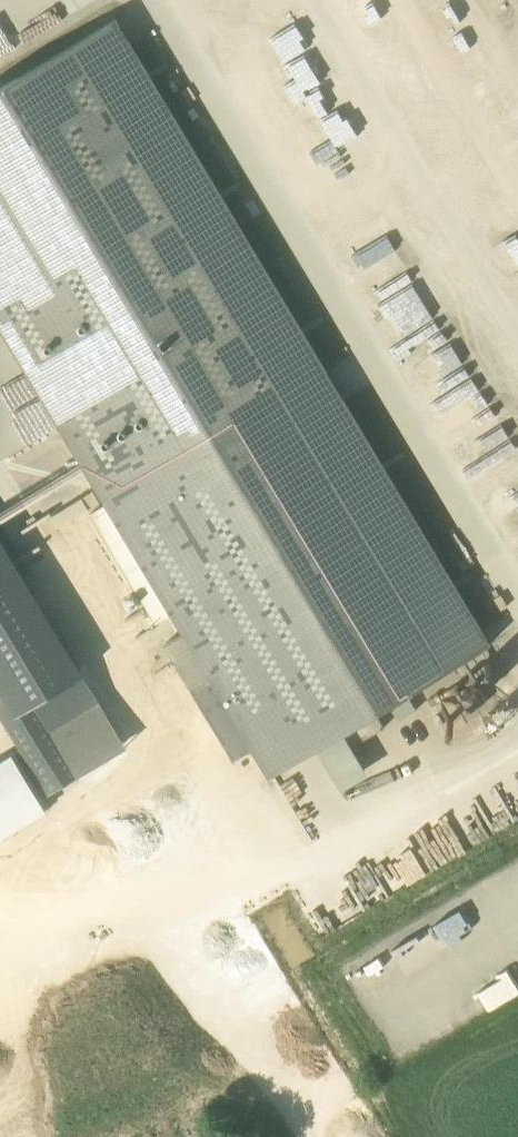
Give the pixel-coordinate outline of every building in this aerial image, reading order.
[(0,87),(0,328),(105,503),(90,512),(151,614),(166,604),(184,632),(166,643),(233,757),(252,746),(268,774),(317,745),(324,757),(345,745),(347,748),(384,726),(375,711),(489,643),(116,19),(0,87)] [(363,168),(391,150),(363,107),(332,126),(338,135),(356,124),(370,146),(355,156),(363,168)] [(393,297),(416,334),(440,319),(417,282),(393,297)] [(420,387),(434,379),(443,395),(474,378),(445,325),(400,349),(420,387)] [(0,536),(0,709),(48,791),(77,774),(52,731),(100,702),(0,536)] [(455,679),(449,707),(491,715),(496,687),(455,679)] [(2,835),(51,811),(21,751),(0,762),(0,831),(2,835)] [(488,1010),(517,993),(517,978),(509,962),(473,982),(488,1010)]
